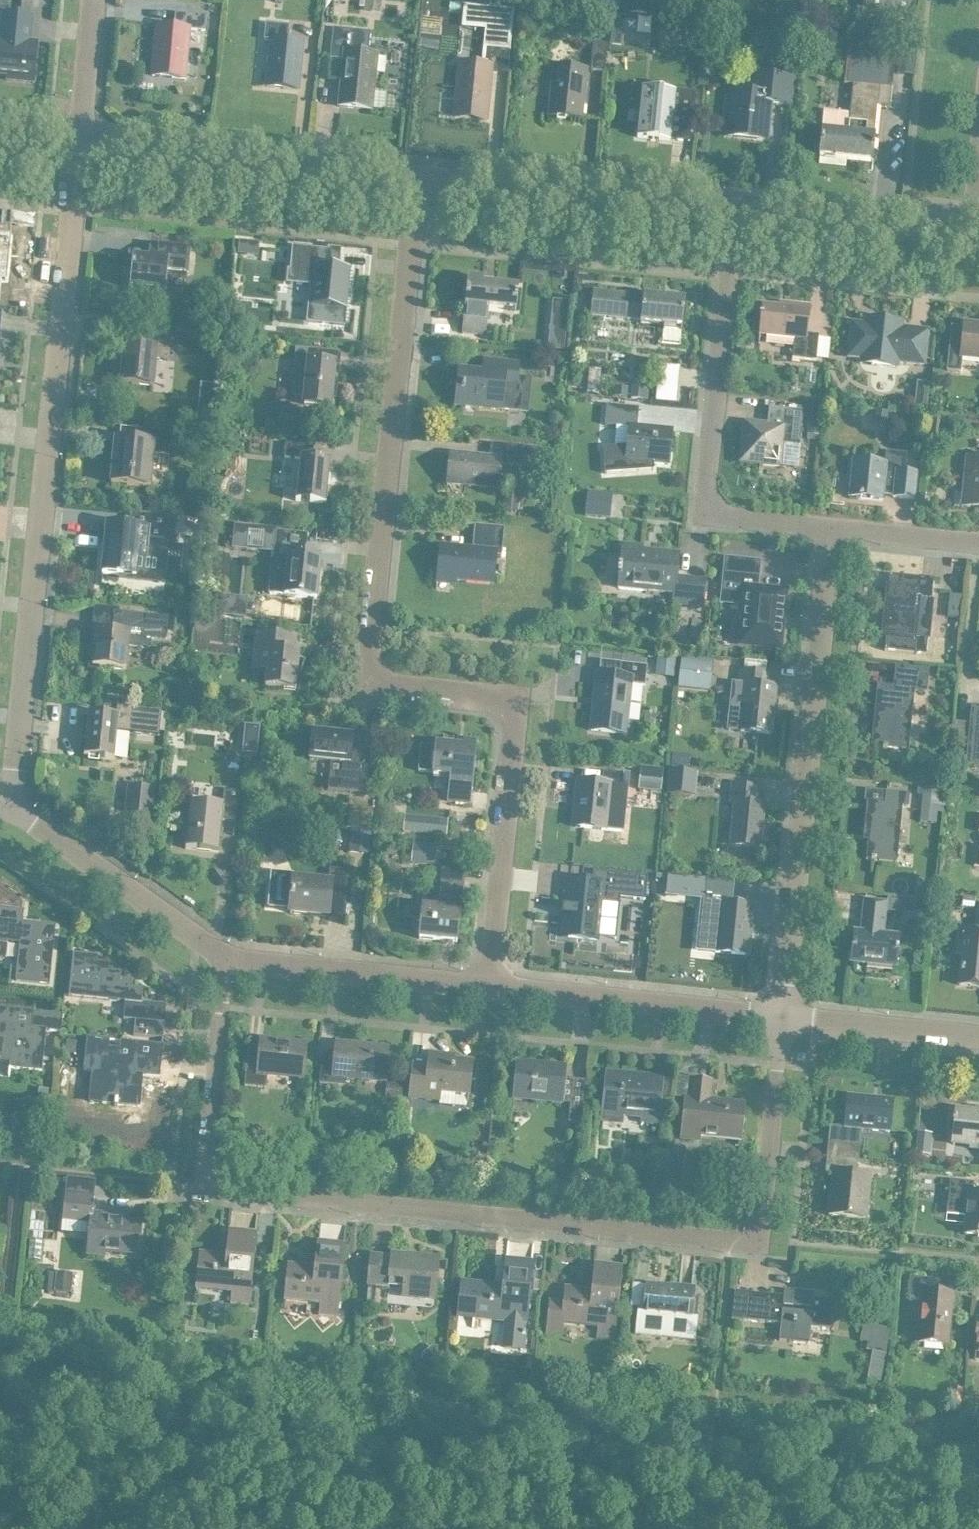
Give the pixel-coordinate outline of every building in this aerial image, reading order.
[(363,7),(380,8),(381,0),(364,0),(363,7)] [(631,12),(646,14),(647,0),(632,0),(631,12)] [(861,13),(912,18),(914,0),(862,0),(861,13)] [(458,61),(452,117),(487,120),(492,70),(507,72),(509,48),(513,9),(488,7),(483,63),(481,63),(458,61)] [(156,24),(151,74),(183,77),(188,28),(204,30),(206,14),(174,11),(173,26),(156,24)] [(7,75),(6,79),(33,81),(37,43),(29,42),(31,16),(3,13),(0,39),(0,74),(7,75)] [(270,39),(265,85),(298,89),(303,41),(286,40),(288,24),(264,21),(262,38),(270,39)] [(328,57),(343,58),(338,104),(370,108),(376,53),(367,52),(369,31),(332,27),(328,57)] [(589,68),(603,70),(606,42),(591,40),(589,68)] [(849,112),(822,109),(818,153),(871,158),(874,134),(872,134),(875,105),(889,106),(895,50),(845,45),(841,80),(852,81),(849,112)] [(547,114),(579,117),(584,67),(552,64),(547,114)] [(724,132),(762,136),(766,100),(790,102),(793,76),(748,72),(746,93),(728,91),(724,132)] [(672,114),(690,116),(693,90),(641,85),(636,135),(670,138),(672,114)] [(0,280),(6,280),(11,234),(0,233),(0,283),(0,280)] [(238,252),(245,253),(246,241),(239,240),(238,252)] [(132,254),(129,286),(163,290),(165,269),(186,271),(188,246),(150,242),(149,256),(132,254)] [(312,282),(309,305),(322,306),(320,322),(343,324),(349,265),(330,263),(332,250),(319,248),(291,245),(288,280),(312,282)] [(461,331),(486,334),(489,306),(515,308),(517,286),(483,282),(483,278),(467,276),(461,331)] [(663,324),(662,340),(680,342),(684,298),(593,289),(590,315),(640,320),(640,321),(663,324)] [(552,299),(549,328),(565,330),(568,300),(552,299)] [(815,360),(818,334),(806,333),(809,305),(789,303),(789,306),(762,303),(761,311),(759,311),(758,315),(760,315),(759,333),(793,337),(791,357),(815,360)] [(898,361),(923,364),(927,330),(902,327),(902,322),(865,318),(864,323),(851,322),(848,356),(860,357),(860,362),(897,366),(898,361)] [(947,371),(962,373),(963,358),(978,359),(978,323),(963,321),(963,329),(952,328),(947,371)] [(123,344),(120,381),(152,384),(154,357),(168,358),(171,333),(146,331),(145,346),(123,344)] [(341,351),(297,346),(292,395),(304,396),(304,403),(330,405),(333,373),(338,374),(341,351)] [(454,404),(514,410),(519,362),(483,358),(482,371),(458,369),(454,404)] [(630,397),(647,399),(648,387),(631,385),(630,397)] [(655,388),(654,400),(670,401),(671,389),(655,388)] [(627,427),(625,443),(600,445),(602,471),(650,467),(650,461),(666,462),(669,429),(636,426),(638,408),(606,405),(604,425),(627,427)] [(799,445),(802,410),(768,406),(766,423),(744,421),(739,461),(779,465),(781,443),(799,445)] [(139,427),(138,440),(114,438),(109,482),(148,486),(151,452),(167,454),(170,430),(139,427)] [(533,465),(535,445),(489,441),(488,455),(448,451),(446,481),(498,486),(500,462),(533,465)] [(295,499),(325,502),(329,458),(311,456),(312,444),(284,442),(283,457),(299,458),(295,499)] [(884,463),(852,459),(848,496),(881,499),(882,492),(893,493),(892,496),(913,499),(916,473),(904,471),(906,452),(885,450),(884,463)] [(961,505),(978,507),(978,457),(966,456),(961,505)] [(612,492),(587,489),(586,502),(611,504),(612,492)] [(518,510),(519,494),(504,492),(503,509),(518,510)] [(136,557),(144,558),(146,537),(157,538),(156,541),(176,543),(178,515),(128,511),(127,524),(105,522),(101,572),(135,575),(136,557)] [(440,544),(436,582),(453,584),(454,578),(492,582),(495,554),(501,555),(504,526),(464,522),(464,523),(474,524),(471,548),(440,544)] [(234,524),(231,547),(271,551),(267,592),(283,593),(315,596),(318,569),(319,559),(319,556),(304,554),(306,532),(275,529),(275,528),(234,524)] [(641,545),(620,543),(615,586),(670,592),(669,601),(702,604),(705,578),(675,575),(677,553),(640,549),(641,545)] [(724,557),(721,585),(745,587),(740,642),(778,645),(784,590),(756,588),(758,560),(724,557)] [(883,633),(885,633),(884,649),(925,652),(931,578),(890,574),(888,586),(886,586),(883,633)] [(948,604),(960,604),(961,595),(949,594),(948,604)] [(150,646),(151,636),(168,638),(170,616),(115,610),(112,631),(95,629),(92,664),(126,667),(128,644),(150,646)] [(298,671),(303,660),(297,658),(298,650),(293,650),(294,636),(255,632),(252,665),(266,667),(265,685),(294,687),(296,671),(298,671)] [(656,665),(674,666),(675,656),(657,655),(656,665)] [(681,656),(679,672),(711,676),(713,660),(681,656)] [(594,695),(596,695),(594,720),(591,720),(590,730),(629,733),(630,724),(626,723),(630,683),(644,685),(646,664),(620,662),(619,676),(596,674),(594,695)] [(871,744),(906,748),(912,688),(925,690),(927,667),(895,664),(893,686),(877,685),(871,744)] [(740,730),(770,733),(775,685),(766,685),(767,672),(739,669),(738,683),(745,683),(740,730)] [(116,704),(115,714),(87,711),(83,755),(114,758),(117,730),(159,734),(161,709),(116,704)] [(970,705),(965,763),(978,764),(978,706),(970,705)] [(371,732),(370,732),(370,738),(344,736),(344,730),(328,728),(328,734),(311,733),(309,758),(340,761),(338,788),(327,787),(327,788),(366,792),(371,732)] [(454,786),(448,786),(447,799),(470,802),(476,742),(462,741),(462,745),(434,742),(434,746),(420,745),(417,771),(455,774),(454,786)] [(687,766),(689,755),(672,752),(670,764),(687,766)] [(637,788),(660,791),(662,768),(640,766),(637,788)] [(695,771),(667,768),(664,791),(693,794),(695,771)] [(600,782),(577,780),(572,826),(588,827),(587,837),(590,840),(598,841),(601,838),(602,829),(606,829),(610,790),(624,791),(625,773),(602,770),(600,782)] [(705,782),(703,802),(722,804),(720,824),(715,824),(713,840),(719,841),(717,860),(751,863),(757,805),(742,804),(744,786),(705,782)] [(144,817),(146,788),(133,787),(131,816),(144,817)] [(866,800),(863,830),(868,830),(867,840),(865,858),(896,861),(900,821),(906,821),(907,806),(909,793),(885,791),(867,789),(866,800)] [(185,847),(218,850),(221,819),(234,820),(237,791),(223,790),(221,804),(189,801),(185,847)] [(923,793),(921,810),(937,812),(944,813),(946,796),(923,793)] [(346,805),(343,826),(367,829),(370,808),(346,805)] [(372,836),(350,834),(348,852),(370,854),(372,836)] [(419,937),(457,940),(464,861),(442,859),(438,906),(422,905),(419,937)] [(327,881),(291,878),(291,872),(268,870),(265,905),(288,908),(288,912),(328,916),(330,899),(344,900),(347,869),(329,868),(327,881)] [(563,915),(561,935),(597,939),(597,936),(601,900),(619,902),(619,897),(645,899),(647,875),(593,870),(592,882),(570,879),(566,879),(564,905),(563,915)] [(700,899),(695,949),(715,951),(748,954),(753,907),(730,904),(731,892),(707,890),(706,900),(700,899)] [(850,961),(897,965),(900,935),(883,933),(886,901),(863,898),(861,922),(864,922),(863,931),(853,930),(850,961)] [(49,982),(55,924),(22,921),(23,908),(0,906),(0,940),(19,942),(15,979),(49,982)] [(958,929),(956,953),(962,953),(959,984),(978,986),(978,907),(975,931),(958,929)] [(109,961),(96,960),(97,954),(72,951),(69,995),(125,1001),(123,1017),(137,1019),(135,1034),(162,1037),(165,1004),(140,1001),(142,987),(131,986),(131,979),(119,977),(120,970),(108,969),(109,961)] [(9,1061),(8,1075),(9,1075),(10,1067),(41,1070),(45,1029),(60,1030),(61,1013),(33,1010),(31,1026),(0,1023),(0,1060),(9,1061)] [(243,1084),(265,1086),(266,1073),(298,1076),(297,1078),(299,1079),(303,1039),(302,1039),(301,1042),(263,1038),(263,1035),(262,1035),(261,1046),(248,1044),(249,1036),(248,1037),(243,1084)] [(63,1036),(61,1046),(71,1047),(73,1037),(63,1036)] [(87,1036),(83,1069),(92,1070),(90,1085),(89,1101),(101,1102),(114,1103),(113,1105),(117,1105),(117,1104),(139,1106),(140,1087),(132,1087),(133,1073),(141,1074),(158,1076),(161,1044),(120,1039),(119,1047),(108,1046),(109,1038),(87,1036)] [(338,1075),(383,1080),(387,1047),(335,1042),(334,1054),(321,1052),(318,1082),(337,1084),(338,1075)] [(427,1064),(412,1062),(409,1096),(439,1099),(440,1091),(467,1094),(466,1102),(467,1102),(472,1060),(443,1057),(444,1053),(428,1051),(427,1064)] [(563,1076),(565,1065),(516,1060),(512,1096),(573,1103),(571,1121),(583,1122),(587,1079),(563,1076)] [(600,1131),(601,1131),(603,1110),(642,1114),(641,1121),(655,1123),(654,1137),(655,1136),(661,1075),(606,1070),(600,1131)] [(711,1081),(691,1079),(689,1096),(685,1096),(681,1138),(698,1140),(699,1132),(738,1136),(737,1144),(738,1144),(743,1102),(709,1099),(711,1081)] [(385,1081),(384,1097),(401,1098),(402,1082),(385,1081)] [(38,1087),(37,1100),(47,1100),(48,1088),(38,1087)] [(892,1099),(847,1094),(844,1126),(852,1127),(888,1131),(887,1140),(888,1140),(892,1099)] [(975,1108),(975,1110),(954,1108),(951,1142),(969,1144),(969,1147),(978,1148),(978,1108),(975,1108)] [(852,1127),(844,1126),(829,1125),(827,1141),(850,1144),(852,1127)] [(827,1141),(826,1156),(858,1159),(860,1145),(827,1141)] [(858,1159),(826,1156),(824,1171),(834,1172),(832,1197),(830,1198),(828,1215),(865,1218),(869,1175),(855,1173),(856,1165),(858,1165),(858,1159)] [(971,1191),(972,1182),(948,1180),(945,1213),(966,1215),(964,1233),(978,1235),(978,1192),(971,1191)] [(658,1183),(641,1182),(640,1192),(658,1193),(658,1183)] [(62,1219),(89,1222),(86,1254),(105,1255),(105,1252),(138,1255),(139,1245),(141,1245),(142,1240),(140,1240),(142,1221),(126,1219),(126,1215),(92,1211),(93,1195),(65,1192),(62,1219)] [(667,1200),(666,1208),(674,1209),(675,1201),(667,1200)] [(26,1211),(23,1235),(50,1239),(53,1214),(26,1211)] [(254,1233),(228,1230),(226,1255),(199,1252),(199,1253),(196,1253),(194,1271),(197,1271),(195,1295),(196,1296),(197,1285),(232,1289),(231,1300),(247,1301),(254,1233)] [(34,1265),(36,1240),(24,1239),(22,1264),(34,1265)] [(317,1242),(315,1267),(287,1264),(283,1308),(284,1308),(285,1297),(321,1300),(320,1312),(336,1313),(343,1245),(317,1242)] [(446,1258),(389,1252),(389,1255),(369,1252),(366,1278),(367,1278),(365,1303),(372,1304),(374,1279),(386,1281),(386,1285),(387,1284),(388,1281),(402,1282),(401,1294),(433,1297),(437,1258),(445,1259),(446,1258)] [(502,1284),(458,1280),(455,1316),(508,1321),(506,1347),(522,1349),(530,1264),(504,1261),(502,1284)] [(594,1266),(592,1291),(566,1289),(564,1303),(550,1301),(547,1330),(562,1331),(563,1321),(598,1324),(597,1335),(613,1336),(620,1268),(594,1266)] [(55,1272),(53,1291),(70,1293),(72,1273),(55,1271),(55,1272)] [(947,1345),(952,1294),(934,1292),(935,1279),(909,1277),(907,1298),(921,1300),(917,1342),(947,1345)] [(693,1287),(645,1282),(642,1309),(636,1308),(634,1332),(694,1339),(697,1314),(691,1314),(693,1287)] [(813,1292),(783,1289),(782,1295),(733,1290),(730,1318),(780,1323),(778,1339),(808,1342),(809,1326),(829,1328),(832,1301),(812,1299),(813,1292)] [(951,1397),(949,1409),(959,1410),(960,1398),(951,1397)]
